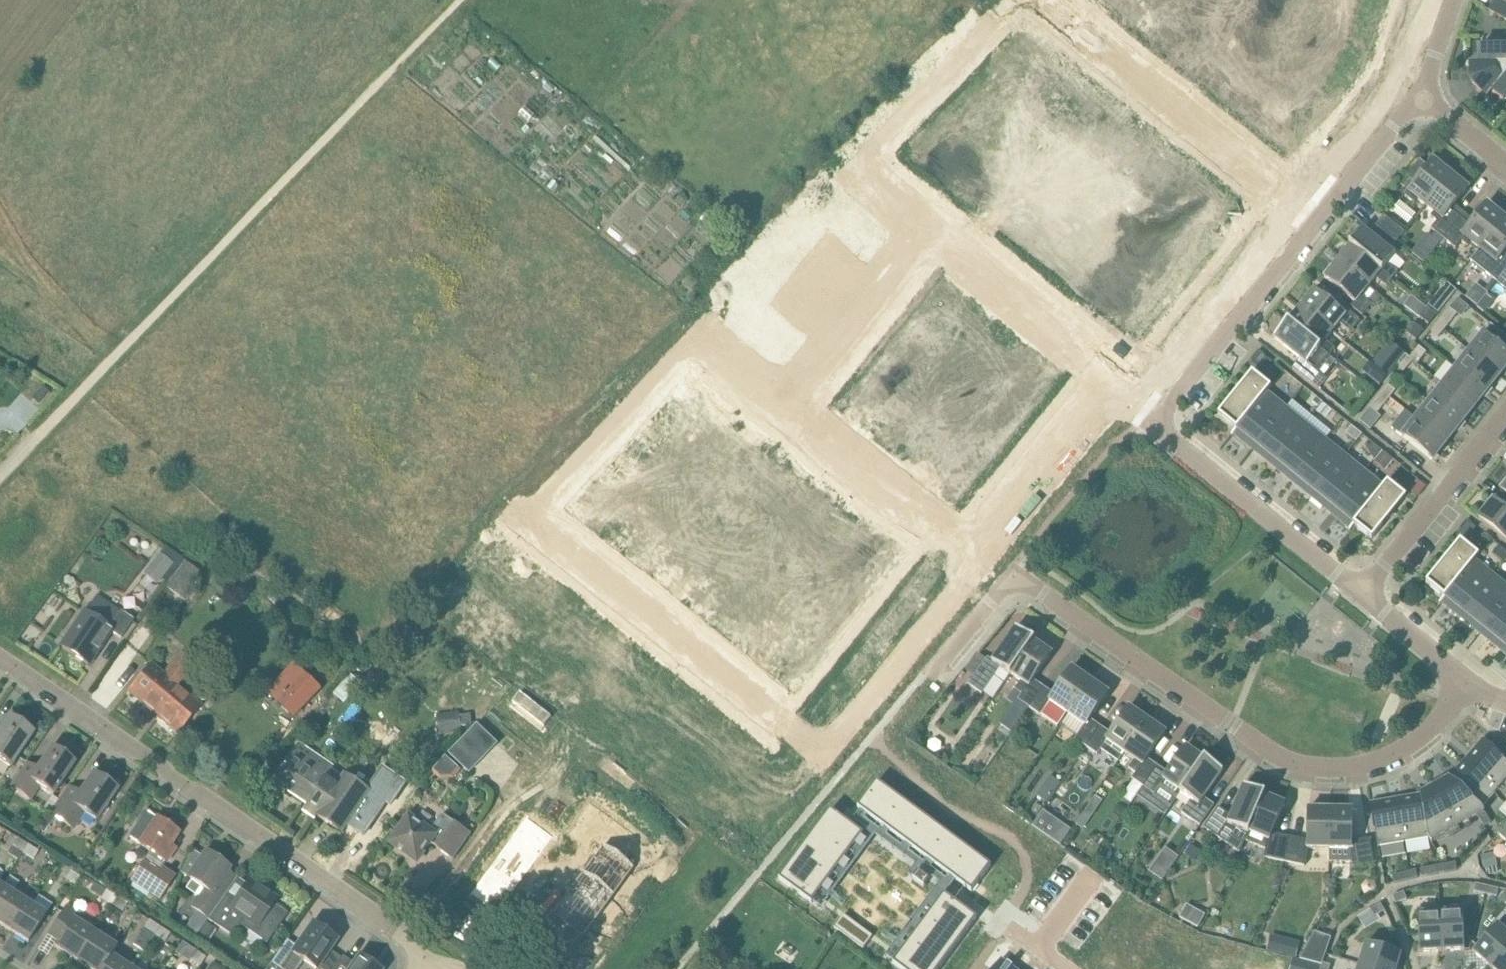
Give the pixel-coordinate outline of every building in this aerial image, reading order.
[(1490,11),(1505,20),(1505,0),(1496,0),(1490,11)] [(1333,11),(1328,17),(1337,24),(1342,18),(1333,11)] [(1194,52),(1183,65),(1201,79),(1229,45),(1212,32),(1218,24),(1207,15),(1183,44),(1194,52)] [(1342,18),(1337,24),(1347,32),(1352,26),(1342,18)] [(1045,46),(1018,79),(1038,96),(1065,62),(1045,46)] [(1471,78),(1472,78),(1472,84),(1477,89),(1487,98),(1492,91),(1504,101),(1505,99),(1505,49),(1479,49),(1479,65),(1471,65),(1471,78)] [(1065,62),(1038,96),(1060,113),(1087,80),(1065,62)] [(965,98),(960,104),(969,112),(974,106),(965,98)] [(987,98),(982,104),(992,112),(997,105),(987,98)] [(1106,100),(1081,131),(1099,145),(1124,115),(1106,100)] [(974,106),(969,112),(978,119),(983,113),(974,106)] [(1008,115),(1003,121),(1011,128),(1012,128),(1017,122),(1008,115)] [(1124,115),(1099,145),(1116,159),(1140,128),(1124,115)] [(1002,121),(997,127),(1006,134),(1011,128),(1003,121),(1002,121)] [(1017,122),(1012,128),(1021,136),(1026,130),(1017,122)] [(1011,128),(1006,134),(1016,142),(1021,136),(1012,128),(1011,128)] [(1140,128),(1116,159),(1133,173),(1158,142),(1140,128)] [(1426,206),(1452,175),(1434,161),(1424,173),(1420,170),(1412,180),(1416,183),(1406,196),(1415,203),(1418,199),(1426,206)] [(1068,164),(1063,170),(1064,171),(1073,178),(1078,171),(1068,164)] [(1178,165),(1171,174),(1177,179),(1184,170),(1178,165)] [(981,166),(956,197),(974,212),(999,181),(981,166)] [(1064,171),(1059,177),(1068,184),(1073,178),(1064,171)] [(1078,171),(1073,178),(1082,185),(1087,179),(1078,171)] [(1171,174),(1163,184),(1169,189),(1177,179),(1171,174)] [(1469,189),(1452,175),(1426,206),(1434,212),(1431,216),(1438,221),(1432,229),(1444,239),(1461,218),(1452,210),(1469,189)] [(1073,178),(1068,184),(1078,192),(1083,186),(1082,185),(1073,178)] [(1095,185),(1090,191),(1100,199),(1105,193),(1095,185)] [(1159,189),(1151,199),(1157,204),(1165,194),(1159,189)] [(1094,203),(1089,209),(1099,217),(1104,211),(1094,203)] [(1381,214),(1386,208),(1380,203),(1375,209),(1381,214)] [(1472,242),(1480,249),(1505,218),(1488,204),(1470,225),(1461,218),(1444,239),(1456,249),(1462,241),(1469,247),(1472,242)] [(1142,210),(1135,219),(1141,224),(1148,215),(1142,210)] [(1104,211),(1099,217),(1108,225),(1113,218),(1104,211)] [(1384,216),(1377,225),(1396,241),(1404,231),(1384,216)] [(1505,218),(1480,249),(1476,254),(1484,261),(1479,267),(1498,282),(1505,272),(1505,254),(1505,253),(1505,219),(1505,218)] [(1135,219),(1127,228),(1133,233),(1141,224),(1135,219)] [(1389,250),(1396,241),(1377,225),(1370,234),(1363,229),(1350,246),(1351,246),(1392,279),(1398,272),(1388,264),(1395,255),(1389,250)] [(1118,240),(1110,249),(1117,254),(1124,245),(1118,240)] [(1387,286),(1392,279),(1351,246),(1350,246),(1338,262),(1369,287),(1376,278),(1387,286)] [(1110,249),(1103,258),(1109,263),(1117,254),(1110,249)] [(1362,296),(1369,287),(1338,262),(1325,278),(1355,302),(1352,307),(1363,316),(1372,304),(1362,296)] [(1094,270),(1086,279),(1092,284),(1100,275),(1094,270)] [(1498,282),(1505,289),(1505,272),(1498,282)] [(938,279),(921,300),(955,328),(973,307),(938,279)] [(1086,279),(1079,288),(1085,293),(1092,284),(1086,279)] [(1301,307),(1332,332),(1340,323),(1350,331),(1360,320),(1349,310),(1345,315),(1315,290),(1301,307)] [(1437,315),(1442,309),(1429,299),(1425,305),(1428,308),(1437,315)] [(921,300),(904,321),(939,349),(955,328),(921,300)] [(1332,332),(1301,307),(1289,322),(1331,356),(1336,349),(1326,341),(1332,332)] [(1437,315),(1428,308),(1420,317),(1429,325),(1437,315)] [(1450,308),(1441,319),(1448,325),(1458,314),(1450,308)] [(1439,337),(1448,325),(1441,319),(1431,331),(1439,337)] [(904,321),(888,341),(922,369),(939,349),(904,321)] [(1331,356),(1289,322),(1288,321),(1275,338),(1300,359),(1293,368),(1319,389),(1327,379),(1340,363),(1331,356)] [(1424,331),(1415,324),(1407,333),(1417,340),(1424,331)] [(1501,375),(1505,369),(1505,351),(1484,333),(1470,350),(1501,375)] [(976,335),(971,341),(981,349),(986,342),(976,335)] [(888,341),(871,362),(905,390),(922,369),(888,341)] [(971,341),(966,347),(976,355),(981,349),(971,341)] [(991,345),(986,351),(995,359),(1000,353),(991,345)] [(1406,354),(1397,346),(1389,356),(1399,363),(1406,354)] [(1411,357),(1413,361),(1418,364),(1427,352),(1420,346),(1411,357)] [(1457,368),(1488,392),(1501,375),(1470,350),(1457,368)] [(986,351),(981,358),(990,365),(995,359),(986,351)] [(1268,359),(1260,352),(1251,362),(1259,369),(1268,359)] [(1026,354),(1012,372),(1046,400),(1060,382),(1026,354)] [(1404,372),(1413,361),(1411,357),(1406,354),(1397,366),(1404,372)] [(871,362),(854,382),(889,410),(905,390),(871,362)] [(1488,392),(1457,368),(1443,385),(1474,409),(1488,392)] [(1388,376),(1378,369),(1371,378),(1380,386),(1388,376)] [(1012,372),(998,389),(1032,417),(1046,400),(1012,372)] [(1234,434),(1267,393),(1272,388),(1253,373),(1219,415),(1236,429),(1232,435),(1233,436),(1234,434)] [(943,376),(938,382),(947,390),(952,383),(943,376)] [(964,379),(959,385),(968,393),(973,386),(964,379)] [(854,382),(837,404),(871,432),(889,410),(854,382)] [(938,382),(933,388),(942,396),(947,390),(938,382)] [(1389,384),(1379,396),(1387,402),(1396,391),(1389,384)] [(1474,409),(1443,385),(1430,402),(1460,426),(1474,409)] [(998,389),(984,406),(1019,433),(1032,417),(998,389)] [(1248,445),(1249,443),(1255,447),(1287,408),(1267,393),(1234,434),(1248,445)] [(950,396),(945,402),(955,409),(960,403),(950,396)] [(1318,405),(1321,401),(1315,396),(1312,400),(1318,405)] [(1378,414),(1387,402),(1379,396),(1370,408),(1378,414)] [(1318,405),(1314,410),(1324,418),(1331,409),(1321,401),(1318,405)] [(945,402),(940,408),(950,416),(955,409),(945,402)] [(1430,402),(1416,419),(1447,443),(1460,426),(1430,402)] [(984,406),(971,422),(1005,450),(1019,433),(984,406)] [(1306,424),(1287,408),(1255,447),(1261,452),(1259,454),(1273,465),(1306,424)] [(910,417),(905,423),(914,431),(919,425),(910,417)] [(1447,443),(1416,419),(1403,436),(1433,460),(1447,443)] [(971,422),(957,439),(992,467),(1005,450),(971,422)] [(905,423),(900,429),(909,437),(914,431),(905,423)] [(1287,476),(1289,475),(1294,479),(1326,440),(1306,424),(1273,465),(1287,476)] [(1363,434),(1350,424),(1344,432),(1356,442),(1363,434)] [(923,429),(918,435),(927,443),(933,437),(923,429)] [(918,435),(913,442),(922,449),(927,443),(918,435)] [(957,439),(944,456),(978,484),(992,467),(957,439)] [(1345,456),(1326,440),(1294,479),(1300,484),(1298,486),(1312,497),(1345,456)] [(1382,450),(1373,442),(1367,449),(1375,459),(1382,450)] [(653,447),(648,453),(658,461),(663,454),(653,447)] [(771,447),(746,478),(764,492),(789,461),(771,447)] [(1394,459),(1384,451),(1375,461),(1386,470),(1394,459)] [(639,454),(634,461),(644,468),(649,462),(639,454)] [(944,456),(929,474),(964,502),(978,484),(944,456)] [(1328,506),(1333,511),(1365,472),(1345,456),(1312,497),(1326,508),(1328,506)] [(789,461),(764,492),(781,506),(805,475),(789,461)] [(666,465),(661,472),(669,478),(670,479),(676,473),(666,465)] [(660,471),(655,477),(664,485),(669,478),(661,472),(660,471)] [(1384,487),(1365,472),(1333,511),(1339,515),(1337,517),(1351,528),(1384,487)] [(676,473),(670,479),(679,486),(680,487),(685,481),(676,473)] [(805,475),(781,506),(797,519),(823,489),(805,475)] [(601,477),(574,511),(595,528),(623,494),(601,477)] [(669,478),(664,485),(674,492),(679,486),(670,479),(669,478)] [(1417,480),(1409,490),(1417,496),(1425,486),(1417,480)] [(1355,525),(1373,539),(1407,497),(1388,482),(1384,487),(1351,528),(1350,530),(1351,531),(1355,525)] [(1503,491),(1497,497),(1503,502),(1500,505),(1494,500),(1490,505),(1488,503),(1481,512),(1483,513),(1479,518),(1505,540),(1505,494),(1503,491)] [(623,494),(595,528),(616,544),(643,511),(623,494)] [(720,509),(715,515),(720,519),(724,522),(729,516),(720,509)] [(643,511),(616,544),(637,562),(664,528),(643,511)] [(835,511),(830,517),(840,524),(845,518),(835,511)] [(729,516),(724,522),(729,527),(733,530),(738,524),(729,516)] [(720,519),(715,525),(724,533),(729,527),(724,522),(720,519)] [(1476,528),(1468,522),(1460,532),(1468,538),(1476,528)] [(823,526),(818,532),(828,539),(833,533),(823,526)] [(729,527),(724,533),(734,540),(739,534),(733,530),(729,527)] [(818,532),(813,538),(823,546),(828,539),(818,532)] [(760,533),(755,539),(764,547),(769,541),(760,533)] [(1442,602),(1475,561),(1479,556),(1461,541),(1427,583),(1444,597),(1440,602),(1441,603),(1442,602)] [(1491,552),(1502,561),(1505,556),(1505,551),(1497,544),(1491,552)] [(686,545),(661,575),(678,590),(703,559),(686,545)] [(143,573),(157,583),(161,578),(168,584),(185,560),(175,553),(170,560),(159,552),(143,573)] [(799,556),(794,562),(803,569),(808,563),(799,556)] [(703,559),(678,590),(695,603),(720,573),(703,559)] [(166,587),(175,593),(170,601),(179,607),(184,600),(186,601),(204,576),(185,561),(166,587)] [(1442,602),(1459,615),(1492,574),(1475,561),(1442,602)] [(794,562),(789,568),(798,575),(803,569),(794,562)] [(1483,631),(1505,602),(1505,585),(1492,574),(1459,615),(1475,629),(1477,627),(1483,631)] [(775,585),(770,592),(779,599),(784,593),(775,585)] [(770,592),(765,598),(774,605),(779,599),(770,592)] [(61,646),(89,665),(111,632),(121,638),(132,622),(120,614),(97,599),(86,614),(84,613),(61,646)] [(1505,649),(1505,602),(1483,631),(1488,636),(1487,638),(1504,652),(1505,649)] [(751,615),(746,621),(755,629),(760,623),(751,615)] [(746,621),(741,628),(750,635),(755,629),(746,621)] [(1011,675),(1012,674),(1035,641),(1036,640),(1017,627),(993,661),(989,658),(987,660),(976,676),(969,685),(983,694),(1001,668),(1011,675)] [(787,630),(775,645),(805,669),(817,654),(787,630)] [(1053,654),(1035,641),(1012,674),(1021,681),(1016,689),(1022,694),(1019,700),(1030,708),(1044,687),(1034,680),(1053,654)] [(775,645),(762,661),(792,685),(805,669),(775,645)] [(163,675),(151,664),(128,692),(178,734),(201,708),(179,688),(198,666),(182,653),(163,675)] [(976,676),(987,660),(978,653),(966,669),(976,676)] [(1055,694),(1044,687),(1030,708),(1041,716),(1051,702),(1068,713),(1091,680),(1073,668),(1055,694)] [(303,671),(275,701),(293,717),(321,687),(303,671)] [(335,694),(342,701),(360,681),(353,675),(335,694)] [(1087,747),(1101,727),(1091,719),(1109,693),(1105,690),(1108,686),(1098,679),(1095,683),(1091,680),(1068,713),(1085,725),(1076,739),(1087,747)] [(1101,727),(1087,747),(1098,755),(1102,750),(1118,762),(1125,753),(1148,720),(1130,707),(1112,734),(1101,727)] [(451,731),(463,730),(460,712),(449,713),(451,731)] [(9,718),(0,730),(0,761),(9,767),(32,733),(9,718)] [(1133,779),(1144,787),(1158,766),(1148,759),(1166,732),(1161,729),(1163,726),(1154,720),(1152,722),(1148,720),(1125,753),(1135,760),(1129,768),(1136,773),(1133,779)] [(427,752),(439,763),(446,756),(456,746),(443,734),(427,752)] [(1025,746),(1030,749),(1035,743),(1030,739),(1025,746)] [(1467,760),(1500,788),(1505,781),(1505,760),(1483,740),(1467,760)] [(301,743),(286,766),(275,782),(289,792),(290,790),(308,802),(307,804),(308,805),(309,803),(321,811),(318,816),(342,832),(347,825),(364,836),(386,803),(391,806),(406,784),(384,769),(370,791),(346,775),(344,777),(333,770),(336,766),(301,743)] [(75,763),(52,747),(36,770),(25,763),(9,787),(29,801),(39,786),(53,796),(75,763)] [(1168,773),(1158,766),(1144,787),(1155,794),(1160,788),(1176,800),(1181,793),(1181,792),(1205,758),(1187,747),(1168,773)] [(1205,758),(1181,792),(1181,793),(1192,800),(1182,813),(1201,826),(1215,805),(1205,798),(1224,771),(1205,758)] [(1467,760),(1450,779),(1483,808),(1500,788),(1467,760)] [(116,790),(93,775),(80,795),(70,788),(58,805),(52,814),(74,828),(84,812),(96,820),(116,790)] [(1449,778),(1421,794),(1422,795),(1429,838),(1432,843),(1479,816),(1485,812),(1483,808),(1450,779),(1449,778)] [(878,782),(858,808),(861,810),(956,881),(972,893),(992,867),(878,782)] [(1246,841),(1265,795),(1266,794),(1261,792),(1262,789),(1252,785),(1251,788),(1245,785),(1232,816),(1219,807),(1204,828),(1227,844),(1240,853),(1246,841)] [(1048,802),(1052,796),(1041,789),(1037,795),(1048,802)] [(1285,804),(1265,795),(1246,841),(1266,850),(1265,858),(1285,862),(1290,837),(1273,833),(1285,804)] [(1422,795),(1397,799),(1404,842),(1429,838),(1422,795)] [(1081,818),(1088,823),(1103,802),(1096,797),(1081,818)] [(1397,799),(1371,804),(1379,847),(1404,842),(1397,799)] [(594,860),(537,938),(567,960),(648,849),(589,806),(567,837),(594,860)] [(1043,808),(1032,822),(1059,843),(1070,829),(1043,808)] [(1290,837),(1285,862),(1305,866),(1308,850),(1329,850),(1330,809),(1309,809),(1308,841),(1290,837)] [(1353,863),(1354,867),(1375,863),(1371,838),(1352,842),(1353,810),(1341,809),(1330,809),(1329,850),(1330,850),(1330,862),(1353,863)] [(831,810),(780,880),(813,904),(864,835),(831,810)] [(147,811),(146,811),(128,837),(149,851),(130,880),(159,900),(174,878),(161,868),(175,848),(170,845),(178,832),(158,818),(157,819),(147,812),(147,811)] [(1485,812),(1479,816),(1485,827),(1492,823),(1485,812)] [(431,832),(410,818),(392,843),(418,861),(431,842),(439,847),(438,848),(454,859),(472,833),(443,814),(431,832)] [(527,819),(473,895),(498,912),(552,837),(527,819)] [(46,822),(41,830),(45,833),(50,824),(46,822)] [(12,846),(23,853),(28,845),(18,838),(12,846)] [(39,851),(28,845),(23,853),(20,856),(31,863),(39,851)] [(1194,861),(1200,852),(1193,846),(1186,856),(1194,861)] [(208,919),(224,895),(214,889),(230,867),(206,852),(203,857),(193,850),(182,873),(190,878),(190,879),(203,888),(190,907),(208,919)] [(1493,851),(1479,854),(1483,869),(1497,866),(1493,851)] [(1456,862),(1444,865),(1446,872),(1458,870),(1456,862)] [(1169,872),(1156,863),(1149,872),(1162,881),(1169,872)] [(1444,865),(1433,867),(1434,875),(1446,872),(1444,865)] [(72,866),(64,878),(76,885),(83,872),(72,866)] [(1433,867),(1421,869),(1422,877),(1434,875),(1433,867)] [(1416,870),(1405,873),(1407,881),(1418,878),(1416,870)] [(919,873),(914,880),(925,888),(930,881),(919,873)] [(1405,873),(1393,875),(1395,883),(1407,881),(1405,873)] [(90,885),(90,880),(86,877),(81,880),(81,884),(86,887),(90,885)] [(224,895),(208,919),(232,935),(239,925),(267,944),(288,913),(273,904),(275,901),(262,893),(264,891),(249,881),(235,903),(224,895)] [(1486,894),(1488,886),(1476,883),(1474,892),(1486,894)] [(1488,886),(1486,894),(1497,897),(1499,889),(1488,886)] [(0,888),(0,924),(6,928),(28,893),(19,888),(15,895),(1,887),(0,888)] [(102,898),(113,905),(118,897),(107,890),(102,898)] [(1393,896),(1396,904),(1408,899),(1405,892),(1393,896)] [(38,899),(28,893),(6,928),(28,942),(46,915),(33,907),(38,899)] [(894,964),(900,968),(941,968),(978,919),(946,895),(945,895),(894,964)] [(128,904),(118,897),(113,905),(124,912),(128,904)] [(54,946),(76,960),(94,933),(82,925),(87,917),(66,904),(48,933),(58,940),(54,946)] [(1371,910),(1375,917),(1386,911),(1381,904),(1371,910)] [(103,919),(115,926),(122,913),(111,906),(103,919)] [(1420,953),(1443,951),(1440,907),(1418,908),(1420,953)] [(1440,907),(1443,951),(1465,950),(1463,911),(1442,912),(1441,907),(1440,907)] [(1192,925),(1199,928),(1205,915),(1201,913),(1198,914),(1192,925)] [(843,917),(835,928),(864,949),(872,939),(843,917)] [(145,928),(155,935),(160,927),(150,920),(145,928)] [(217,930),(207,923),(195,939),(206,946),(217,930)] [(341,959),(329,950),(336,940),(313,924),(297,947),(287,940),(267,968),(298,968),(303,962),(313,968),(334,968),(341,959)] [(1474,952),(1491,967),(1505,949),(1505,932),(1498,925),(1474,952)] [(171,933),(160,927),(155,935),(166,942),(171,933)] [(89,968),(101,968),(110,956),(116,947),(94,933),(76,960),(89,968)] [(1295,958),(1299,940),(1284,937),(1280,954),(1295,958)] [(1322,965),(1327,948),(1309,942),(1300,959),(1322,965)] [(1360,964),(1375,968),(1397,968),(1402,954),(1367,943),(1360,964)] [(120,962),(126,953),(116,947),(110,956),(101,968),(131,968),(120,962)] [(1491,967),(1493,968),(1505,968),(1505,949),(1491,967)] [(196,950),(191,958),(201,965),(206,958),(196,950)] [(341,959),(334,968),(377,968),(359,956),(354,964),(343,956),(341,959)] [(995,968),(1016,968),(1002,959),(995,968)]
